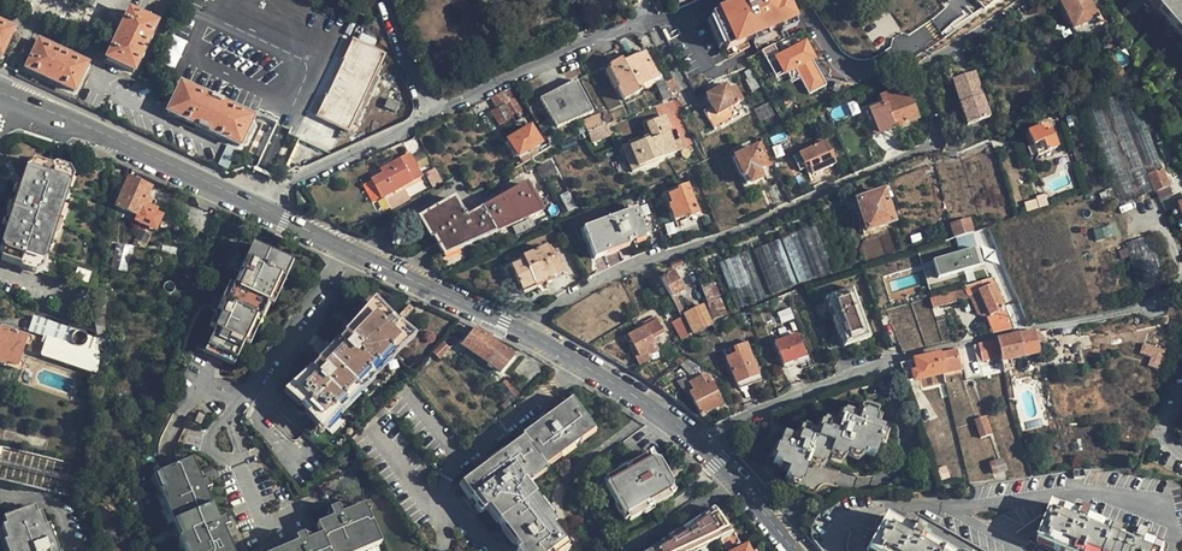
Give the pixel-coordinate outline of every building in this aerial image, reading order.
[(718,11),(734,48),(798,20),(789,0),(783,0),(782,0),(742,0),(718,11)] [(1088,0),(1059,0),(1058,0),(1071,29),(1073,29),(1078,40),(1100,29),(1095,19),(1097,17),(1088,0)] [(1153,1),(1181,36),(1181,0),(1155,0),(1153,1)] [(1153,1),(1150,4),(1181,43),(1181,36),(1153,1)] [(145,46),(155,24),(128,11),(105,59),(132,73),(137,63),(142,52),(139,50),(141,44),(145,46)] [(556,14),(539,23),(546,36),(562,27),(556,14)] [(12,30),(0,24),(0,55),(12,30)] [(372,37),(361,32),(358,37),(368,43),(372,37)] [(807,37),(774,54),(784,73),(795,69),(809,93),(826,84),(813,60),(816,56),(807,37)] [(347,132),(383,55),(352,39),(342,59),(347,63),(330,98),(325,95),(315,117),(347,132)] [(73,91),(86,64),(65,54),(63,57),(58,55),(59,52),(38,41),(24,68),(73,91)] [(605,66),(622,100),(638,92),(635,87),(656,77),(642,51),(621,62),(619,59),(605,66)] [(1124,74),(1113,54),(1108,57),(1118,77),(1124,74)] [(988,117),(974,74),(950,82),(965,125),(988,117)] [(590,112),(574,82),(537,97),(554,127),(590,112)] [(673,95),(679,93),(673,82),(668,85),(673,95)] [(250,118),(180,84),(174,97),(166,113),(226,142),(237,147),(250,118)] [(657,89),(661,100),(673,95),(668,85),(657,89)] [(710,129),(737,116),(732,106),(738,103),(732,88),(729,88),(727,85),(724,87),(723,85),(704,95),(709,104),(700,108),(710,129)] [(515,91),(513,86),(491,97),(496,107),(490,110),(498,123),(510,117),(508,114),(518,109),(511,95),(516,92),(515,91)] [(1145,173),(1160,167),(1127,90),(1082,111),(1110,190),(1105,192),(1111,209),(1153,192),(1145,173)] [(916,117),(905,94),(870,109),(880,132),(916,117)] [(586,131),(607,123),(602,112),(581,121),(586,131)] [(645,123),(650,135),(651,139),(644,142),(642,138),(620,147),(631,171),(656,160),(656,158),(674,150),(666,130),(668,128),(662,115),(645,123)] [(611,136),(607,123),(586,131),(592,144),(611,136)] [(1056,147),(1046,124),(1026,132),(1037,156),(1056,147)] [(516,156),(539,144),(529,127),(507,140),(516,156)] [(542,150),(548,147),(544,140),(539,144),(542,150)] [(824,140),(797,152),(804,167),(808,165),(811,172),(835,161),(824,140)] [(764,166),(771,163),(762,143),(755,146),(764,166)] [(764,166),(755,146),(733,156),(742,176),(744,176),(748,186),(761,180),(756,170),(764,166)] [(804,167),(797,152),(791,155),(798,170),(804,167)] [(385,195),(403,185),(421,175),(407,153),(383,166),(384,171),(369,179),(380,198),(385,195)] [(25,179),(10,224),(0,258),(0,260),(36,271),(41,256),(45,257),(51,240),(49,238),(60,205),(62,205),(68,188),(63,186),(70,165),(55,159),(53,156),(48,158),(33,154),(25,179)] [(1168,186),(1160,167),(1145,173),(1153,192),(1168,186)] [(150,199),(145,196),(149,187),(127,177),(124,183),(114,206),(151,223),(155,213),(145,208),(150,199)] [(10,224),(25,179),(14,183),(3,216),(10,224)] [(459,247),(542,202),(531,181),(466,218),(463,213),(460,213),(452,199),(423,215),(431,230),(429,231),(440,253),(457,244),(459,247)] [(698,211),(685,182),(666,191),(671,202),(668,203),(675,217),(686,212),(688,215),(698,211)] [(392,209),(410,199),(403,185),(385,195),(392,209)] [(890,220),(881,192),(854,201),(864,230),(890,220)] [(626,242),(645,235),(634,208),(581,227),(592,258),(604,253),(603,249),(625,241),(626,242)] [(951,237),(971,231),(967,218),(947,224),(951,237)] [(834,271),(815,223),(718,261),(738,309),(834,271)] [(1143,291),(1166,283),(1150,236),(1127,244),(1143,291)] [(118,243),(115,265),(129,267),(133,245),(118,243)] [(982,271),(975,247),(971,248),(970,244),(965,246),(966,250),(960,252),(967,276),(982,271)] [(251,245),(243,260),(238,272),(230,288),(227,286),(220,300),(214,312),(209,324),(208,326),(213,329),(205,345),(233,358),(242,343),(245,344),(264,304),(267,305),(288,262),(251,245)] [(564,270),(557,252),(553,254),(549,245),(523,256),(524,260),(511,265),(521,287),(564,270)] [(238,272),(243,260),(240,259),(235,270),(238,272)] [(669,273),(657,279),(667,297),(678,290),(669,273)] [(715,319),(728,313),(714,279),(701,285),(715,319)] [(984,287),(986,286),(984,279),(950,289),(955,307),(971,303),(968,290),(984,287)] [(868,336),(851,286),(824,294),(840,344),(868,336)] [(990,311),(984,287),(968,290),(971,303),(975,315),(990,311)] [(214,312),(220,300),(216,298),(211,309),(214,312)] [(705,324),(696,306),(679,314),(688,333),(705,324)] [(348,395),(403,336),(401,334),(372,308),(289,397),(320,425),(348,395)] [(978,325),(980,337),(995,334),(995,330),(990,311),(975,315),(978,325)] [(95,333),(76,326),(75,330),(29,315),(25,328),(32,331),(31,334),(28,344),(31,350),(36,351),(39,342),(46,344),(43,354),(98,372),(99,357),(95,333)] [(686,334),(676,315),(666,320),(675,339),(686,334)] [(78,318),(76,326),(95,333),(94,326),(94,322),(78,318)] [(645,356),(655,348),(650,340),(662,333),(654,320),(625,336),(637,357),(644,353),(645,356)] [(25,338),(14,333),(15,329),(0,324),(0,325),(0,364),(5,365),(6,362),(16,365),(25,338)] [(1138,402),(1123,324),(1109,327),(1123,405),(1138,402)] [(480,333),(473,331),(463,346),(481,360),(500,373),(509,358),(511,355),(483,336),(480,333)] [(1037,337),(1035,333),(1015,337),(977,345),(981,362),(999,359),(1001,364),(1018,360),(1038,355),(1033,338),(1037,337)] [(805,357),(796,334),(772,342),(781,366),(805,357)] [(635,363),(645,356),(644,353),(637,357),(625,336),(621,338),(635,363)] [(758,380),(742,341),(729,346),(732,353),(723,357),(736,389),(758,380)] [(39,342),(36,351),(43,354),(46,344),(39,342)] [(439,347),(445,353),(450,348),(445,342),(444,342),(439,347)] [(1151,357),(1148,365),(1160,369),(1166,350),(1143,343),(1140,354),(1151,357)] [(656,351),(655,348),(645,356),(646,357),(656,351)] [(962,364),(958,349),(913,358),(917,378),(943,374),(941,368),(962,364)] [(646,357),(645,356),(635,363),(637,365),(648,360),(646,357)] [(913,358),(898,361),(904,381),(917,378),(913,358)] [(1001,364),(1003,373),(1020,370),(1018,360),(1001,364)] [(720,403),(710,383),(704,386),(701,380),(700,380),(697,375),(689,378),(693,391),(688,393),(698,414),(720,403)] [(653,387),(674,402),(682,393),(664,380),(653,387)] [(590,433),(581,420),(568,403),(518,438),(520,441),(458,486),(478,515),(485,511),(514,550),(513,550),(558,550),(564,547),(548,525),(550,523),(521,483),(590,433)] [(873,455),(883,427),(874,423),(879,408),(862,403),(859,414),(843,409),(838,424),(823,418),(818,431),(803,425),(798,437),(782,433),(771,462),(789,468),(784,479),(799,484),(807,460),(823,466),(826,462),(829,453),(843,457),(846,449),(863,455),(864,452),(873,455)] [(196,423),(202,414),(198,411),(192,420),(196,423)] [(0,450),(0,473),(81,479),(84,471),(86,457),(0,450)] [(603,482),(604,484),(613,497),(621,508),(629,523),(631,524),(668,500),(667,499),(664,493),(668,490),(669,489),(671,483),(664,472),(659,465),(654,468),(644,453),(603,482)] [(182,545),(185,550),(231,550),(229,550),(220,529),(225,527),(221,517),(216,519),(204,489),(209,487),(205,477),(199,479),(190,456),(155,470),(185,543),(182,545)] [(177,533),(182,545),(185,543),(155,470),(150,471),(175,535),(177,533)] [(1082,479),(1082,470),(1072,471),(1073,479),(1082,479)] [(613,497),(604,484),(599,487),(598,491),(604,500),(609,500),(613,497)] [(664,493),(667,499),(673,495),(669,489),(668,490),(664,493)] [(621,508),(613,497),(609,500),(616,511),(621,508)] [(1048,503),(1032,538),(1064,550),(1162,550),(1048,503)] [(376,540),(361,506),(338,515),(335,506),(326,510),(330,518),(314,524),(318,535),(304,540),(301,535),(291,538),(294,544),(277,550),(349,550),(376,540)] [(717,535),(727,530),(711,507),(678,528),(677,527),(661,536),(662,538),(640,550),(691,550),(718,538),(717,535)] [(629,523),(621,508),(616,511),(615,515),(621,525),(626,525),(629,523)] [(56,550),(53,541),(50,542),(45,527),(38,509),(0,523),(0,526),(1,530),(0,531),(0,541),(1,543),(4,550),(56,550)] [(881,516),(863,549),(866,550),(946,550),(881,516)] [(50,542),(53,541),(55,540),(50,526),(45,527),(50,542)] [(378,546),(376,540),(349,550),(365,550),(378,546)]
